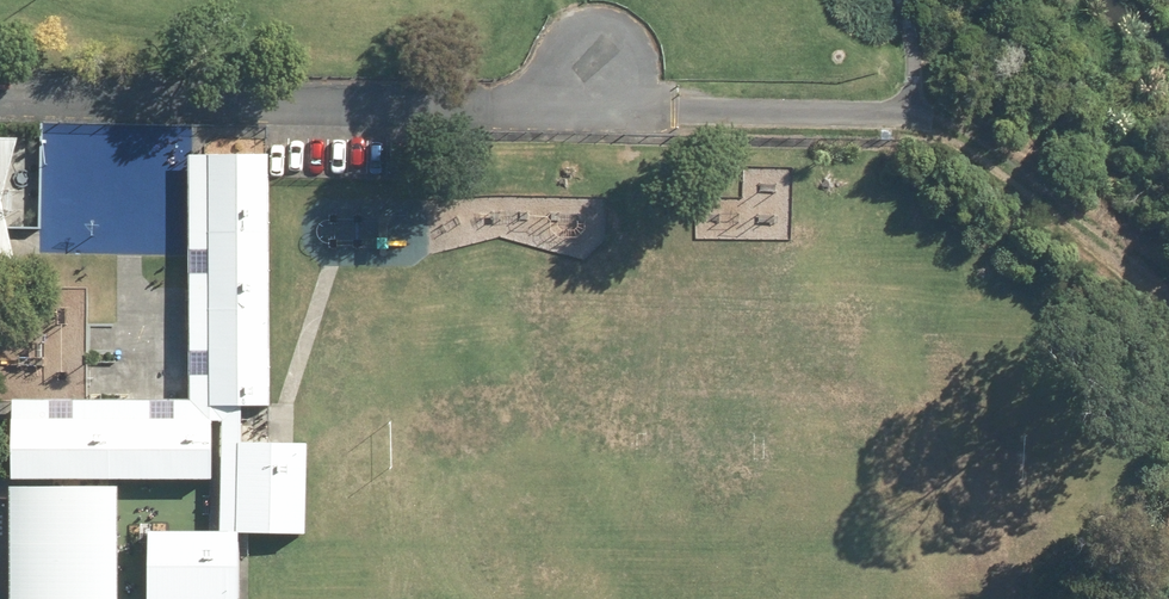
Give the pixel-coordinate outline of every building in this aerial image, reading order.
[(0,149),(0,278),(31,279),(15,208),(29,150),(0,149)] [(281,413),(282,161),(194,161),(193,413),(281,413)] [(223,419),(14,419),(13,497),(223,497),(223,419)] [(315,550),(315,451),(245,451),(245,550),(315,550)] [(235,544),(153,544),(153,598),(235,598),(235,544)]
